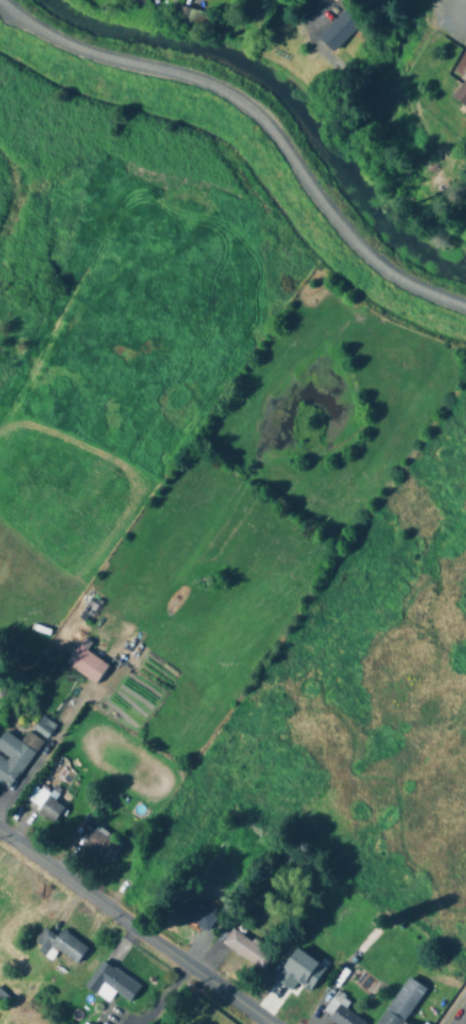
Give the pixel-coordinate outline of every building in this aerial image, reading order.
[(317,37),(332,52),(360,24),(344,9),(317,37)] [(453,97),(465,107),(465,78),(453,97)] [(108,667),(86,651),(91,644),(85,639),(66,664),(94,685),(108,667)] [(57,727),(43,716),(33,729),(47,740),(57,727)] [(41,741),(27,732),(21,742),(3,731),(0,736),(0,785),(11,791),(41,741)] [(53,825),(66,809),(38,786),(25,802),(53,825)] [(109,864),(122,844),(97,827),(83,846),(109,864)] [(218,917),(191,897),(179,913),(207,933),(218,917)] [(274,956),(233,928),(221,945),(263,973),(274,956)] [(88,950),(62,930),(56,938),(46,930),(33,948),(51,962),(58,952),(76,965),(88,950)] [(131,1003),(141,987),(101,961),(84,988),(96,995),(103,985),(131,1003)] [(366,1022),(334,999),(323,1015),(335,1023),(365,1023),(366,1022)]
